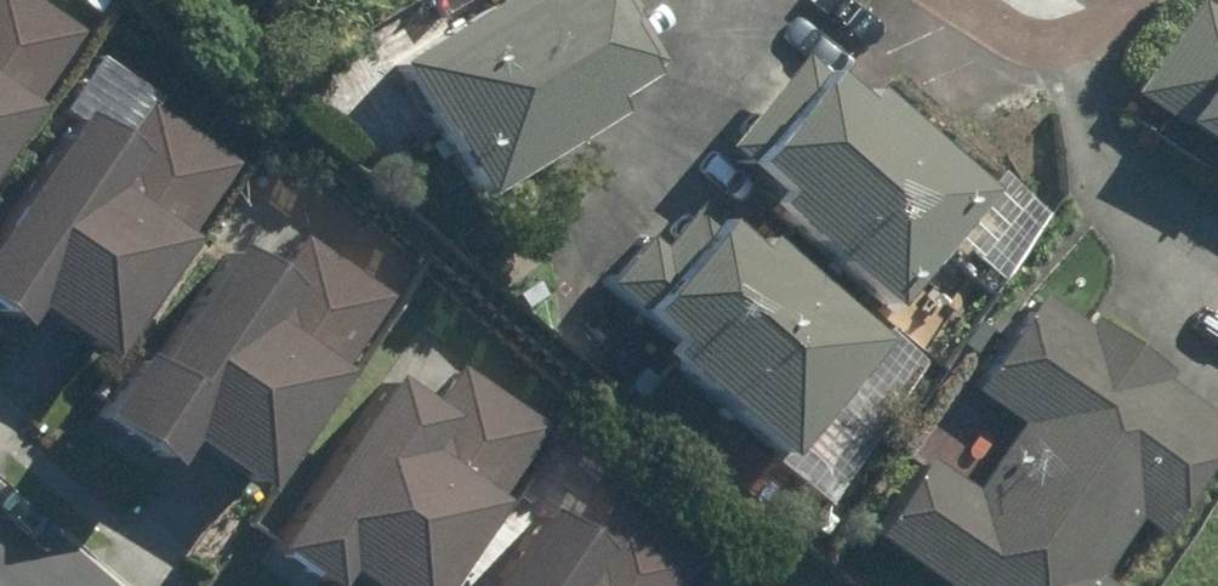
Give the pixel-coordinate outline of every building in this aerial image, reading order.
[(375,87),(437,197),(651,77),(607,0),(531,0),(375,87)] [(1127,91),(1217,152),(1217,0),(1187,0),(1127,91)] [(59,62),(0,25),(0,153),(59,62)] [(803,50),(694,166),(856,318),(965,202),(803,50)] [(73,390),(204,189),(63,98),(0,195),(0,342),(73,390)] [(685,212),(594,325),(754,453),(845,340),(685,212)] [(93,429),(234,520),(364,319),(224,228),(93,429)] [(1208,436),(1009,317),(863,560),(907,585),(1118,585),(1208,436)] [(314,585),(425,585),(523,436),(382,345),(252,546),(314,585)] [(674,577),(533,487),(468,585),(668,585),(674,577)]
